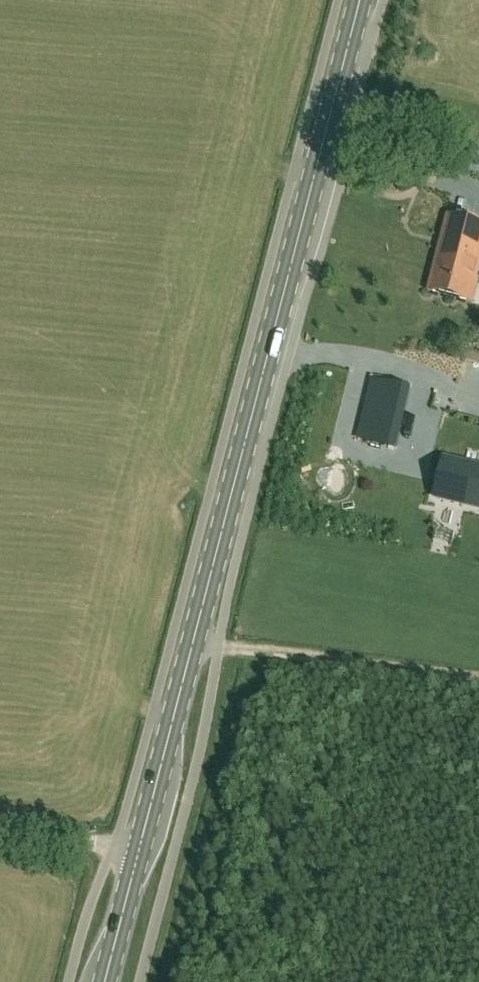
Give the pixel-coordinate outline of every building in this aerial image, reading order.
[(447,216),(428,292),(473,303),(478,282),(478,283),(478,224),(447,216)] [(359,439),(394,448),(408,389),(373,381),(359,439)] [(436,499),(478,509),(478,468),(445,460),(436,499)]
